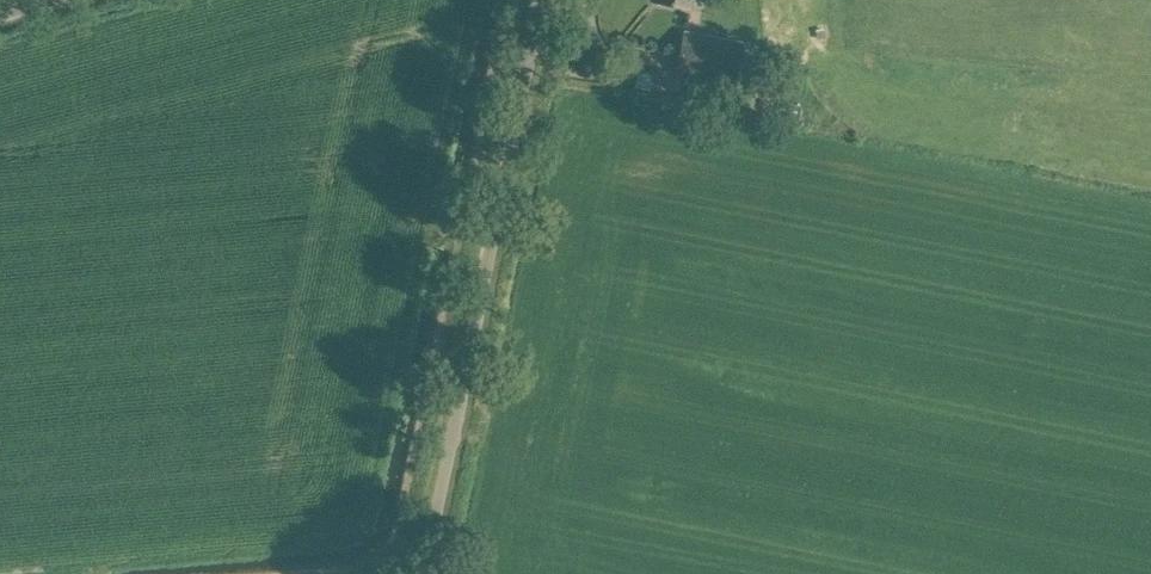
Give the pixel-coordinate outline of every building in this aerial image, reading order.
[(743,43),(709,36),(685,32),(677,74),(735,85),(743,43)]
